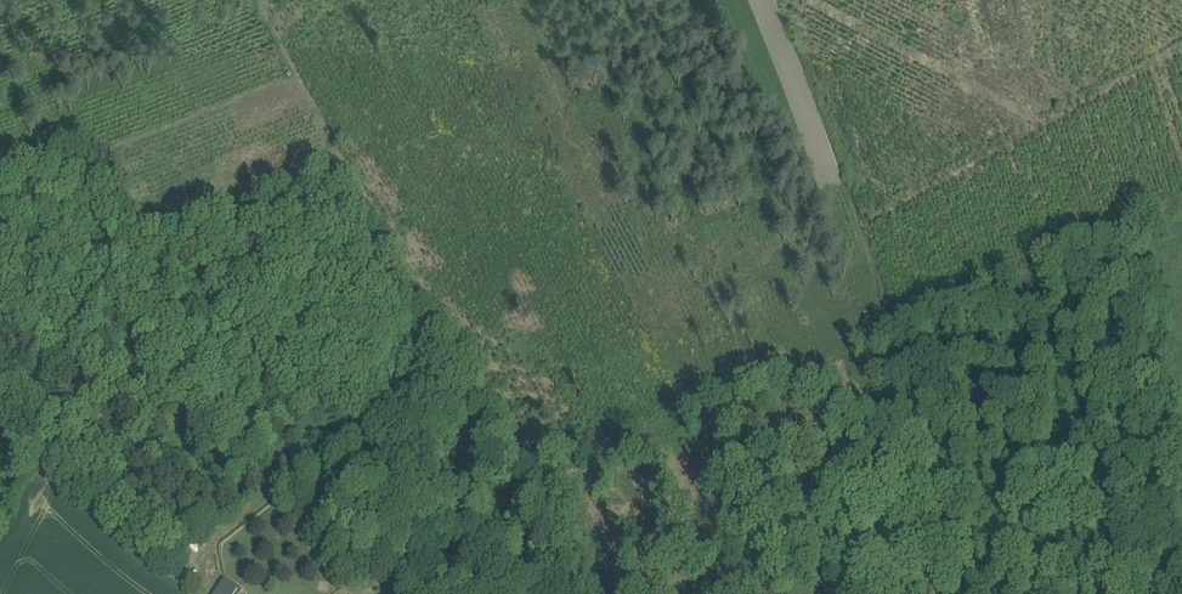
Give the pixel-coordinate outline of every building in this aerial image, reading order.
[(219,593),(233,593),(237,589),(227,582),(219,593)]
